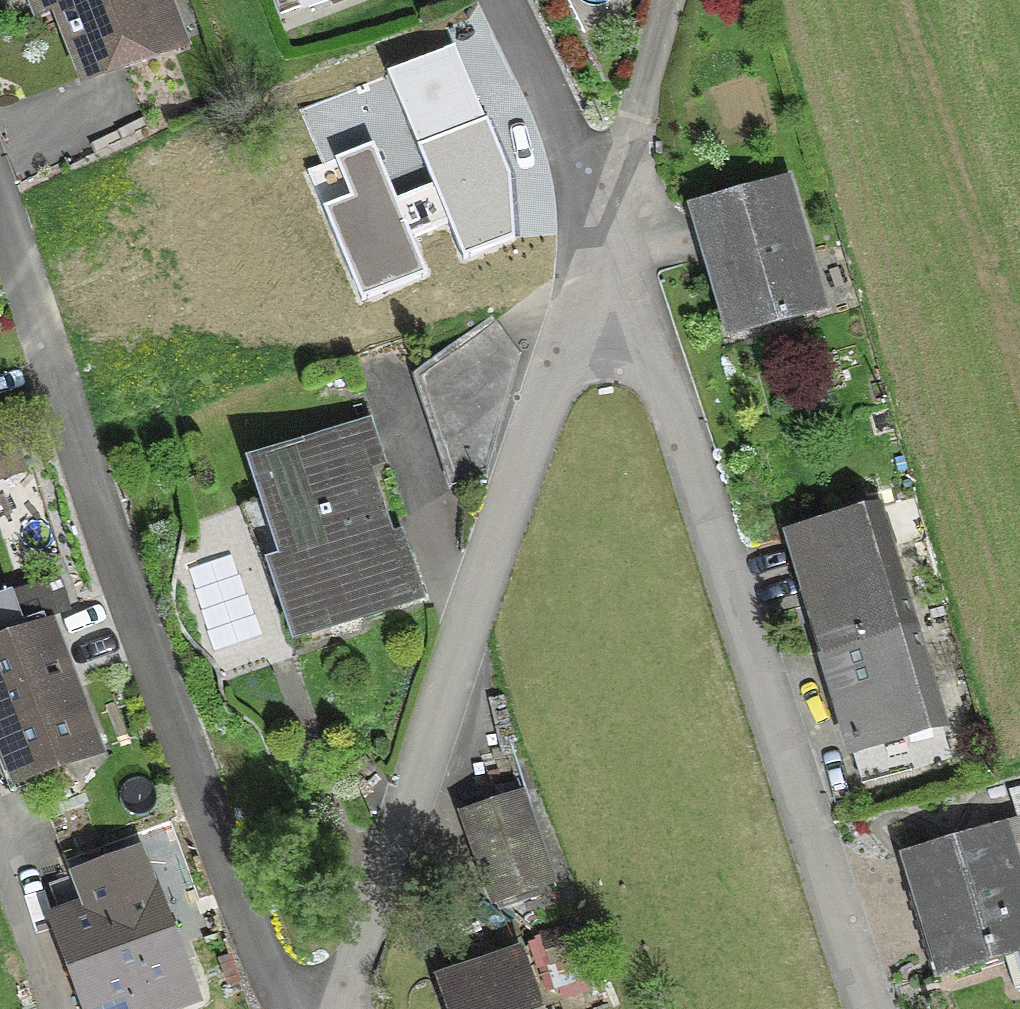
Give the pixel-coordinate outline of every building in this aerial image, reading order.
[(80,76),(164,44),(147,0),(51,0),(80,76)] [(308,11),(336,0),(304,0),(308,11)] [(506,170),(454,45),(393,70),(467,248),(510,230),(506,170)] [(423,267),(373,144),(343,157),(358,195),(329,207),(363,291),(423,267)] [(781,186),(690,212),(707,270),(721,265),(741,333),(818,311),(781,186)] [(487,320),(412,376),(450,491),(482,481),(515,359),(487,320)] [(358,471),(375,465),(363,428),(249,465),(290,590),(275,595),(291,641),(415,600),(400,553),(386,558),(358,471)] [(0,439),(0,483),(21,475),(6,437),(0,439)] [(873,511),(784,538),(848,749),(936,722),(873,511)] [(13,780),(89,752),(45,633),(38,636),(33,623),(66,611),(55,581),(0,601),(0,744),(13,780)] [(490,905),(547,885),(516,797),(459,818),(490,905)] [(902,858),(939,978),(1000,959),(1011,993),(1019,991),(1019,901),(997,828),(902,858)] [(128,857),(52,887),(67,925),(60,927),(91,1008),(134,1008),(130,999),(174,982),(128,857)] [(569,929),(538,940),(548,970),(579,960),(569,929)] [(516,958),(436,986),(444,1008),(534,1008),(516,958)]
